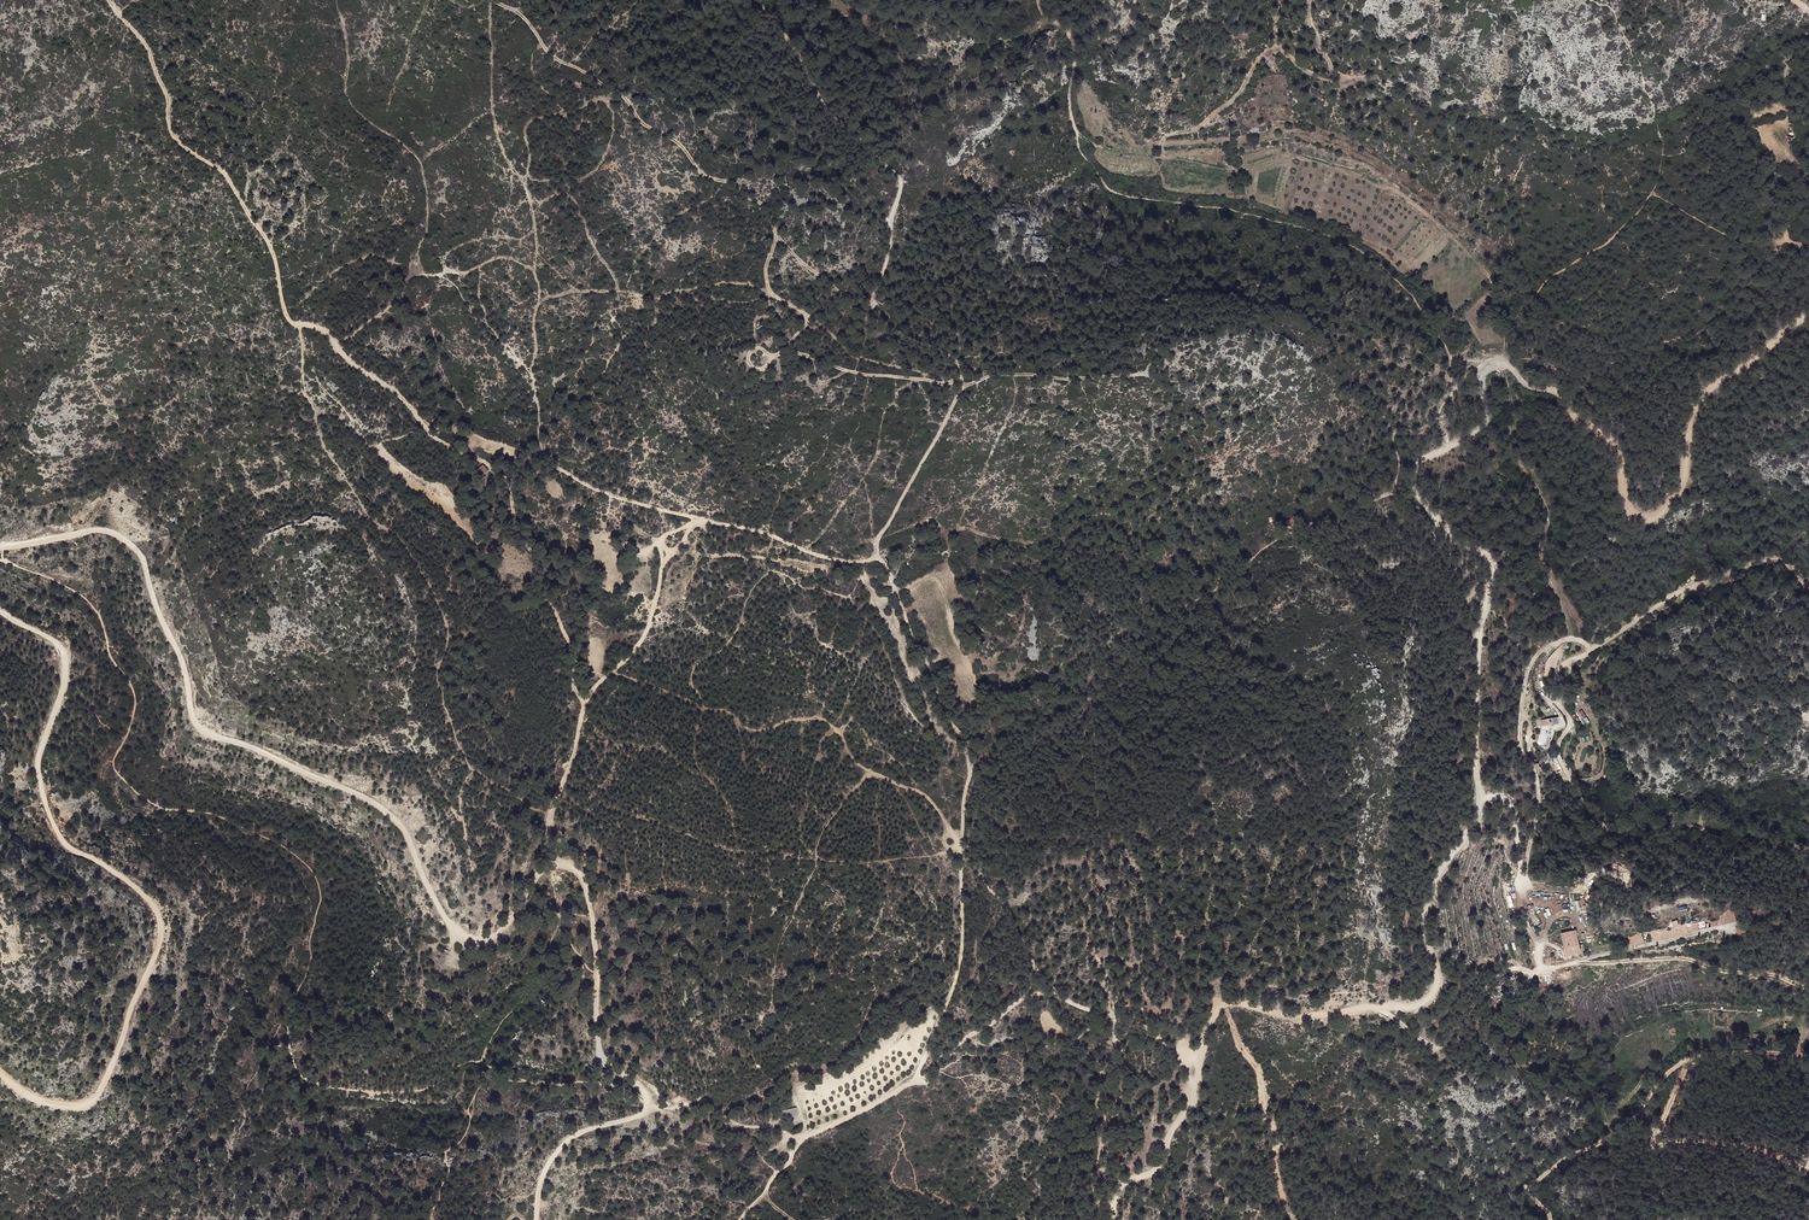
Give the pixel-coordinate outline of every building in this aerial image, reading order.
[(1251,116),(1247,108),(1224,109),(1225,116),(1228,119),(1251,116)] [(1226,130),(1217,127),(1215,134),(1225,137),(1226,130)] [(1244,134),(1233,132),(1232,138),(1243,140),(1244,134)] [(1483,451),(1482,442),(1475,444),(1476,452),(1483,451)] [(488,471),(483,464),(474,470),(479,477),(488,471)] [(605,505),(605,509),(602,509),(602,513),(605,512),(605,514),(610,513),(613,512),(612,504),(605,505)] [(1296,518),(1287,519),(1288,529),(1297,528),(1296,518)] [(1559,717),(1536,721),(1536,727),(1542,726),(1538,744),(1544,746),(1552,725),(1559,724),(1559,717)] [(1584,898),(1575,900),(1577,912),(1587,910),(1584,898)] [(1690,926),(1651,934),(1653,940),(1691,933),(1690,926)] [(1576,930),(1560,933),(1565,957),(1580,954),(1576,930)] [(1448,1012),(1453,1015),(1476,980),(1471,976),(1448,1012)] [(796,1108),(782,1112),(783,1119),(798,1116),(796,1108)]
